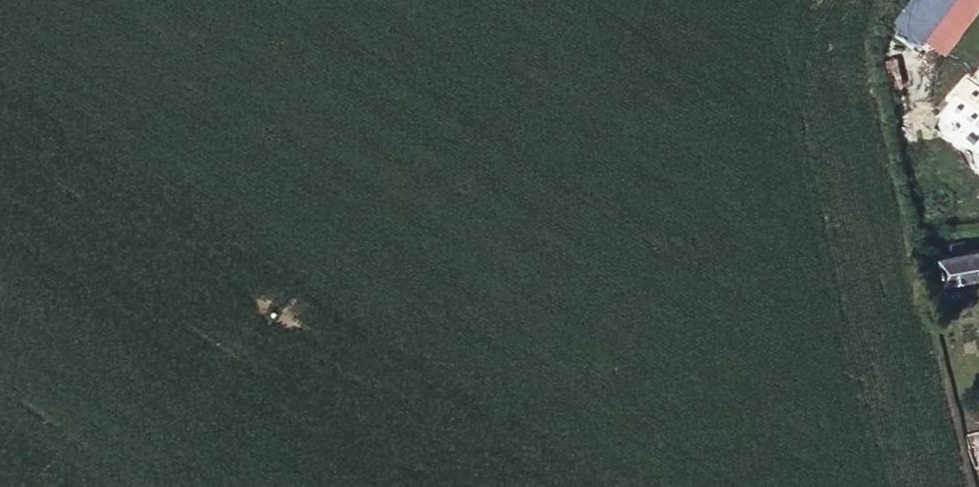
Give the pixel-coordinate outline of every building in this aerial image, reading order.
[(906,20),(930,38),(957,0),(920,0),(906,20)] [(930,38),(952,54),(978,17),(978,0),(957,0),(930,38)] [(939,257),(943,280),(978,273),(978,250),(939,257)]
